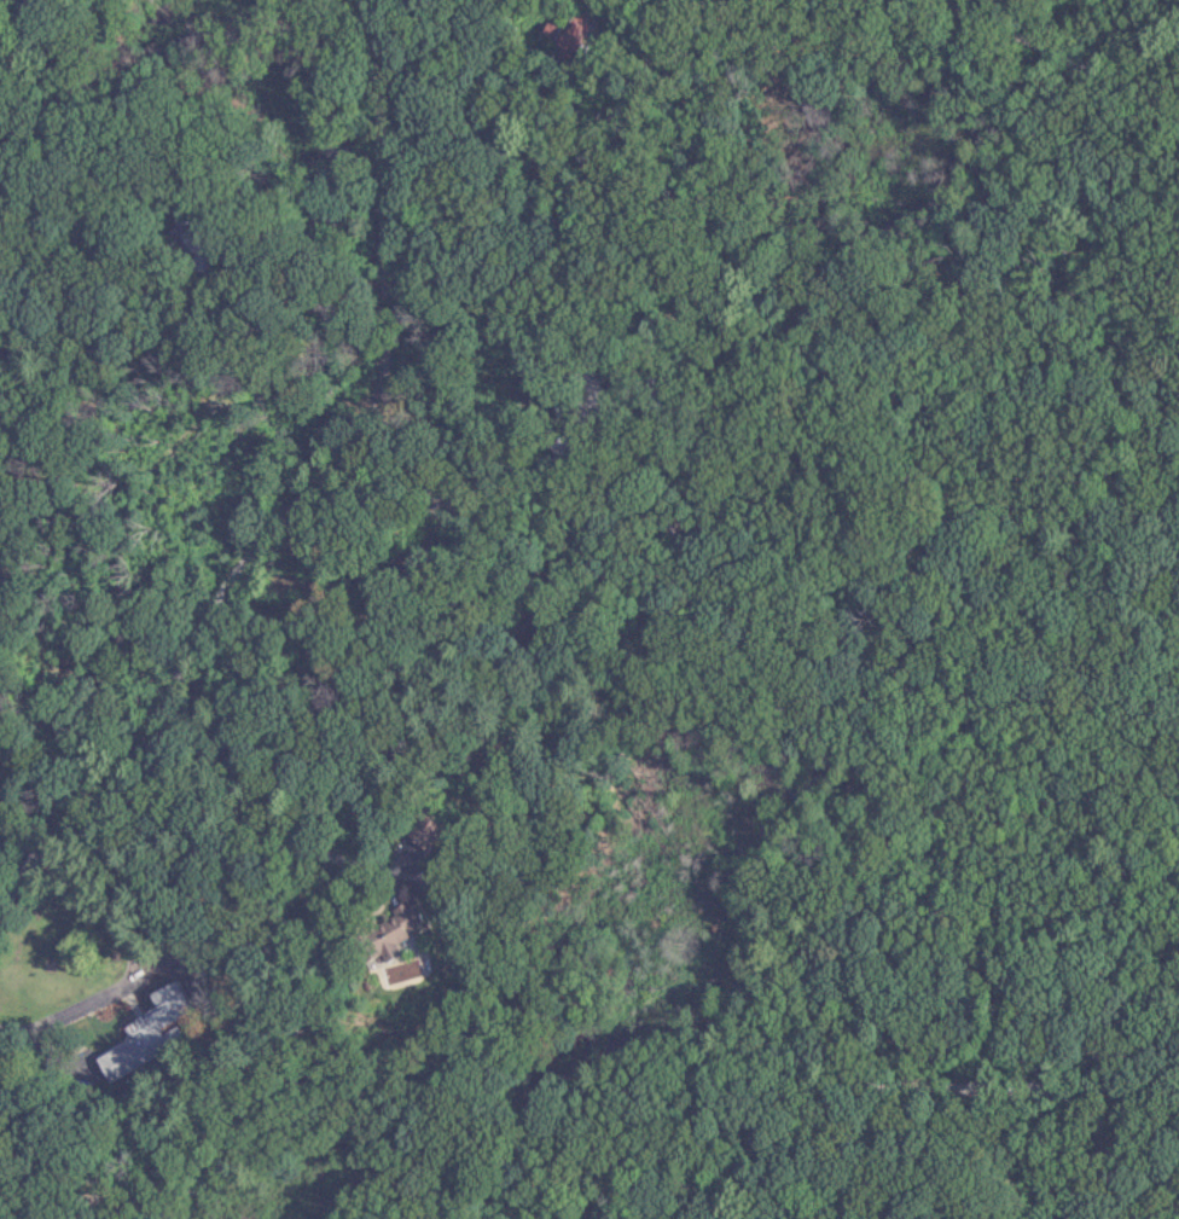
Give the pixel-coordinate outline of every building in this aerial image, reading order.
[(584,25),(569,19),(565,29),(546,21),(540,35),(574,49),(584,25)] [(400,832),(420,851),(440,831),(420,812),(400,832)] [(418,924),(407,899),(387,907),(390,913),(358,927),(374,963),(395,954),(391,943),(404,938),(401,932),(418,924)] [(168,1054),(157,1026),(93,1051),(103,1078),(168,1054)]
